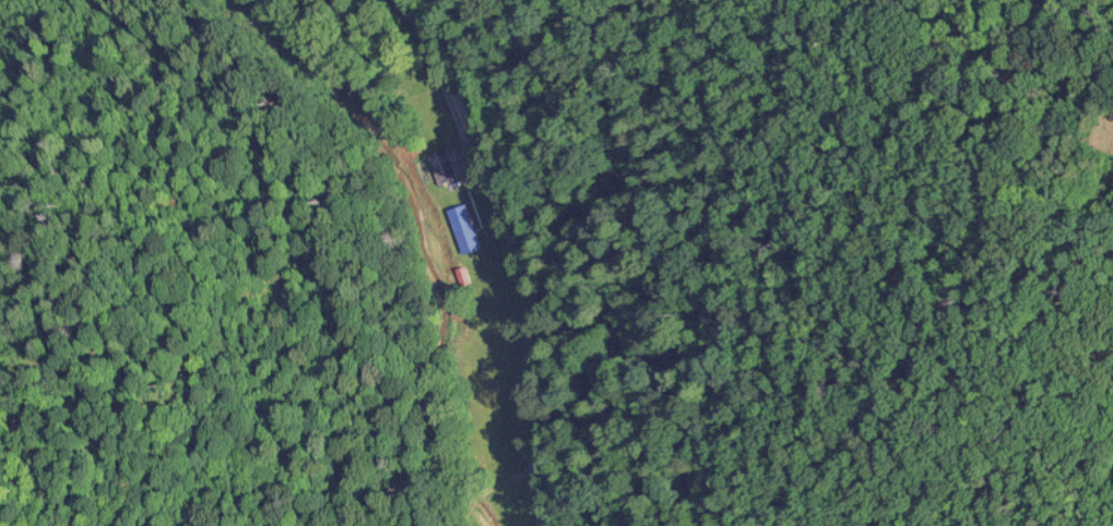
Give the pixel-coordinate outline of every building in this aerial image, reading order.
[(439,185),(455,179),(445,150),(429,155),(439,185)]
